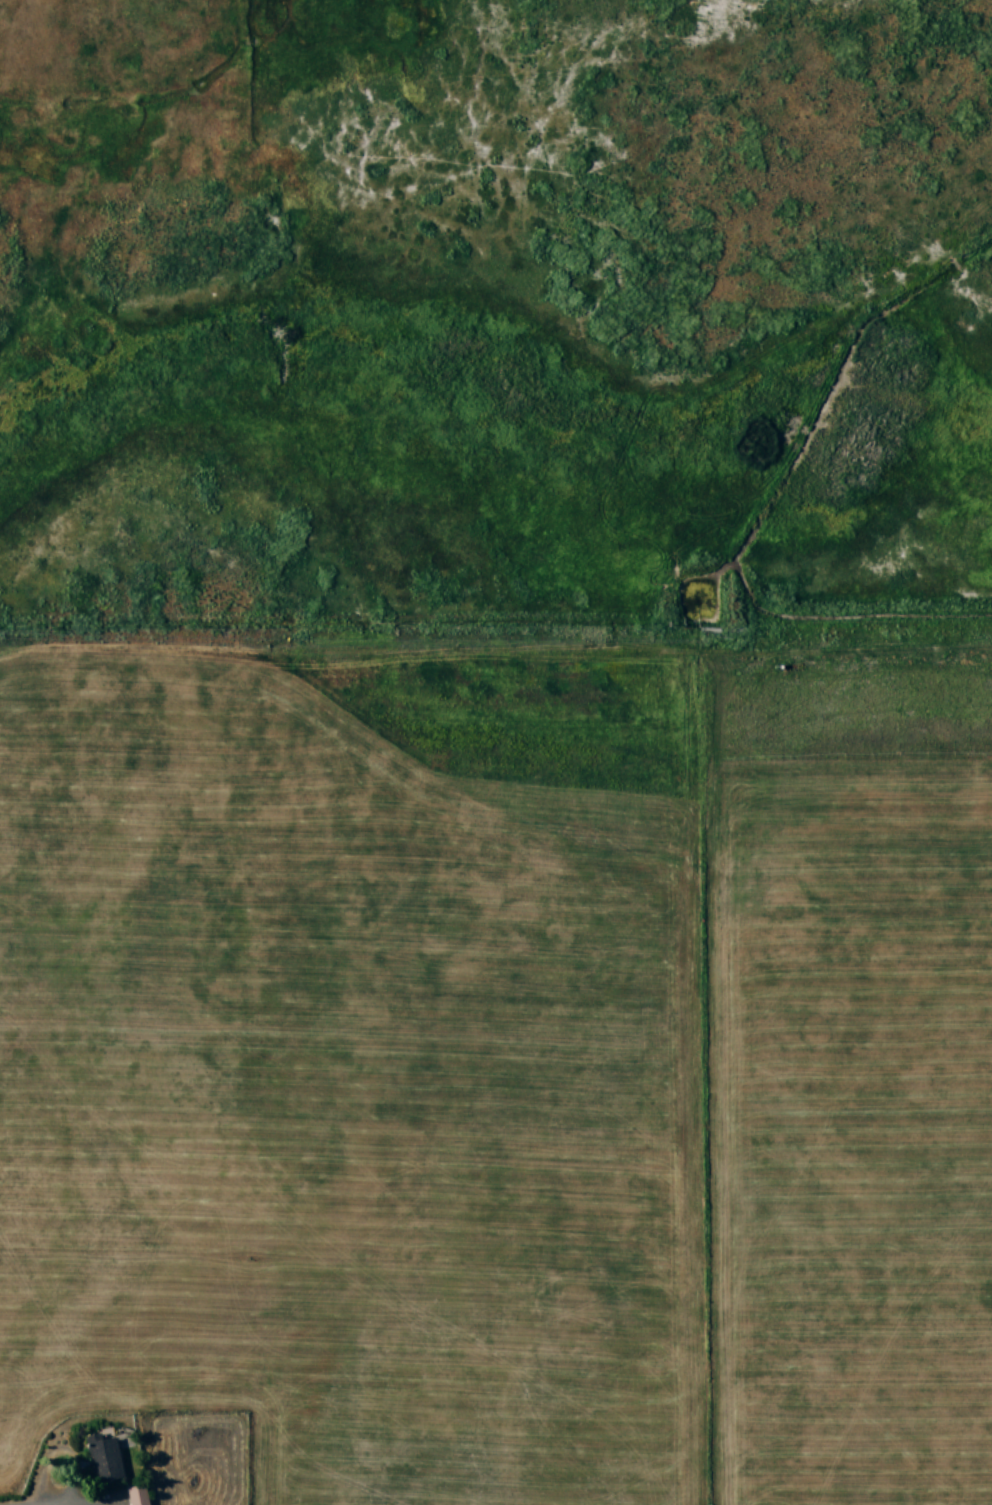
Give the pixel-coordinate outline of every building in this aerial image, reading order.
[(115,1439),(98,1442),(96,1435),(85,1437),(92,1484),(121,1480),(115,1439)] [(128,1504),(146,1504),(144,1487),(126,1489),(128,1504)]
